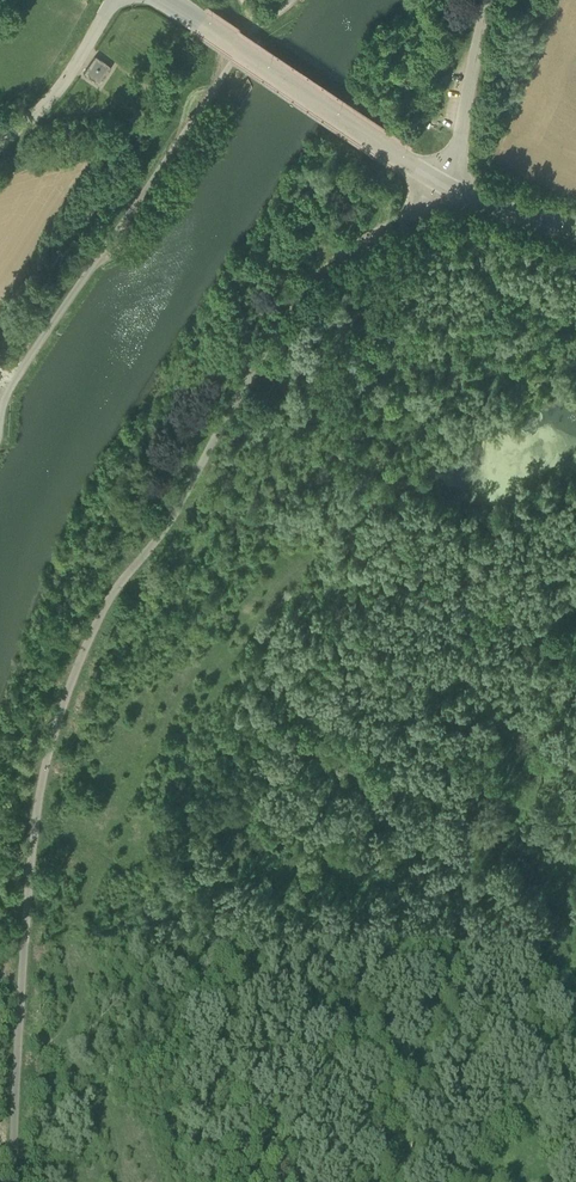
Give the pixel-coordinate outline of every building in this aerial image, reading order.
[(95,48),(83,65),(98,75),(109,58),(95,48)]
